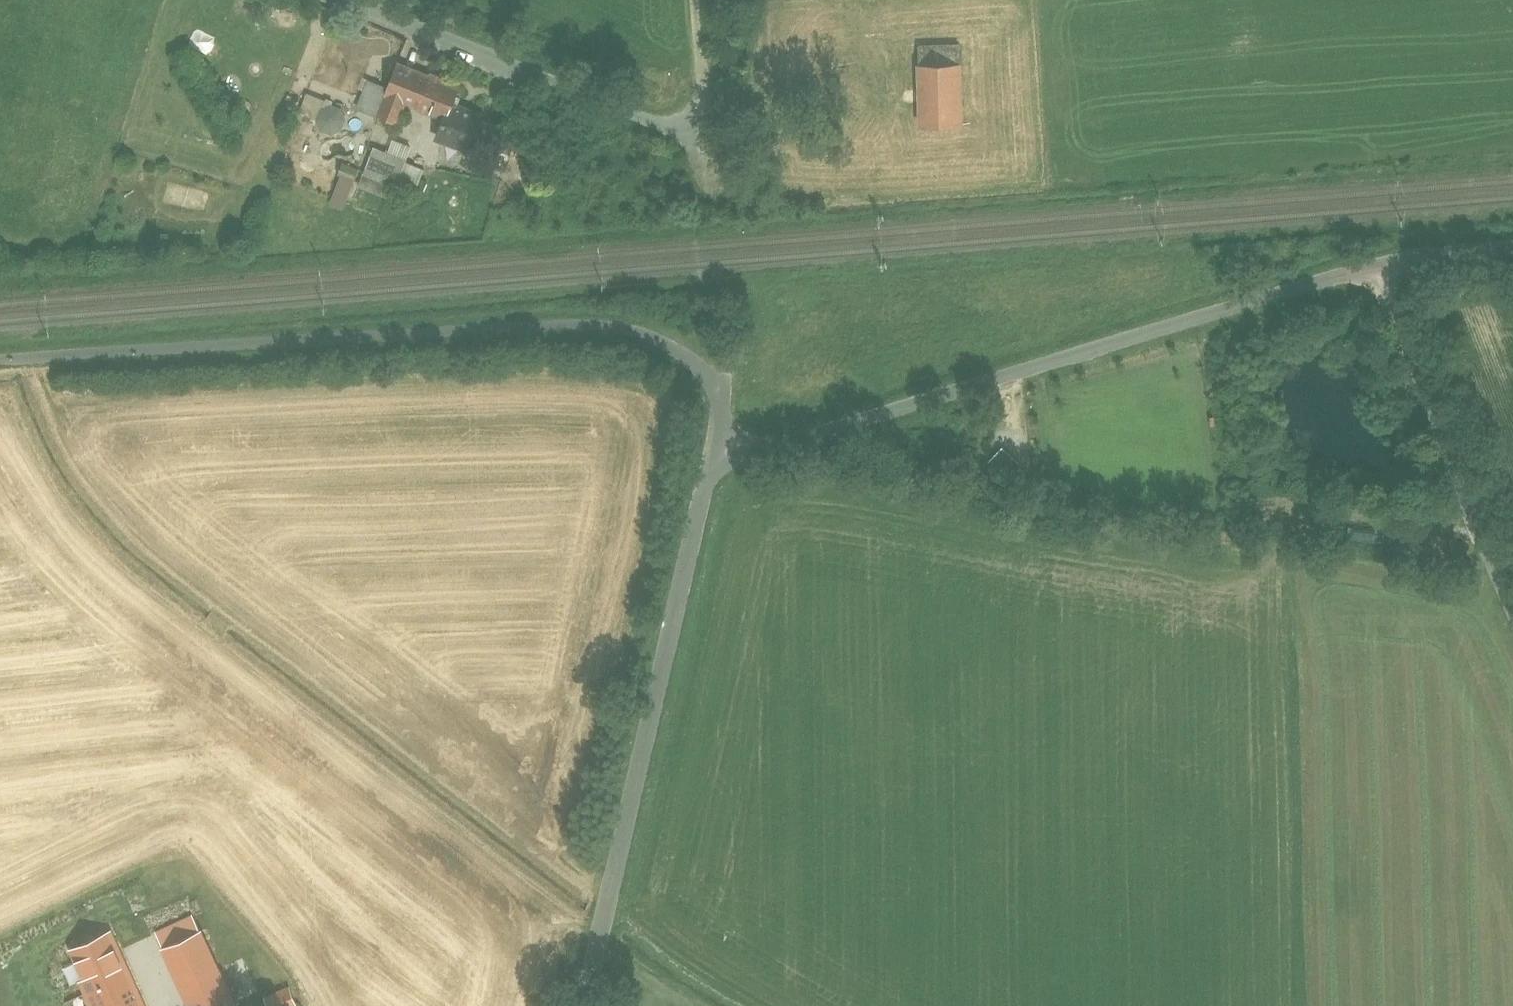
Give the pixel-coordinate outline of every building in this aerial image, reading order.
[(918,65),(919,126),(963,125),(962,64),(918,65)] [(458,88),(393,65),(374,116),(399,125),(406,106),(441,119),(446,121),(452,103),(458,88)] [(318,120),(315,126),(337,135),(347,110),(307,94),(299,112),(318,120)] [(481,112),(452,103),(446,121),(441,119),(434,140),(466,150),(468,151),(478,120),(481,112)] [(492,124),(478,120),(468,151),(466,150),(464,155),(481,160),(492,124)] [(384,156),(374,152),(364,176),(412,195),(422,169),(404,162),(409,148),(390,141),(384,156)] [(344,209),(355,168),(340,164),(329,206),(344,209)] [(1006,418),(985,425),(996,460),(1017,453),(1006,418)] [(194,916),(157,933),(191,1005),(229,1005),(234,1004),(194,916)] [(111,931),(72,949),(86,980),(81,982),(92,1005),(144,1005),(130,974),(139,969),(130,949),(121,953),(111,931)] [(270,1005),(291,1005),(295,1004),(289,989),(267,998),(270,1005)]
